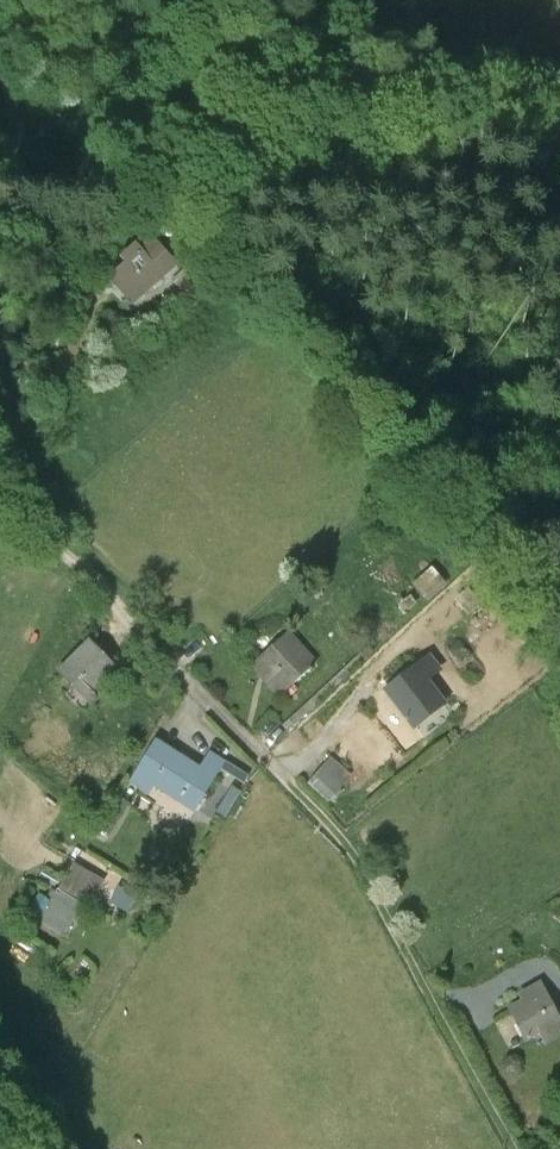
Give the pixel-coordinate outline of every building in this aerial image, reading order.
[(174,262),(151,236),(138,247),(136,245),(124,255),(129,261),(111,276),(133,299),(174,262)] [(316,662),(290,635),(282,643),(279,640),(251,666),(279,696),(308,669),(312,672),(314,670),(311,667),(316,662)] [(115,670),(89,644),(60,674),(86,700),(115,670)] [(429,656),(386,691),(414,726),(444,702),(427,681),(441,670),(429,656)] [(204,762),(161,735),(130,785),(145,795),(150,787),(151,788),(154,784),(195,809),(223,763),(209,755),(204,762)] [(331,758),(306,782),(327,803),(352,779),(331,758)] [(107,882),(73,863),(42,919),(66,932),(83,901),(93,907),(107,882)] [(513,1008),(510,1009),(526,1039),(529,1037),(528,1036),(537,1031),(559,1019),(540,984),(530,989),(535,997),(514,1009),(513,1008)] [(537,1031),(545,1044),(559,1035),(559,1021),(559,1019),(537,1031)]
